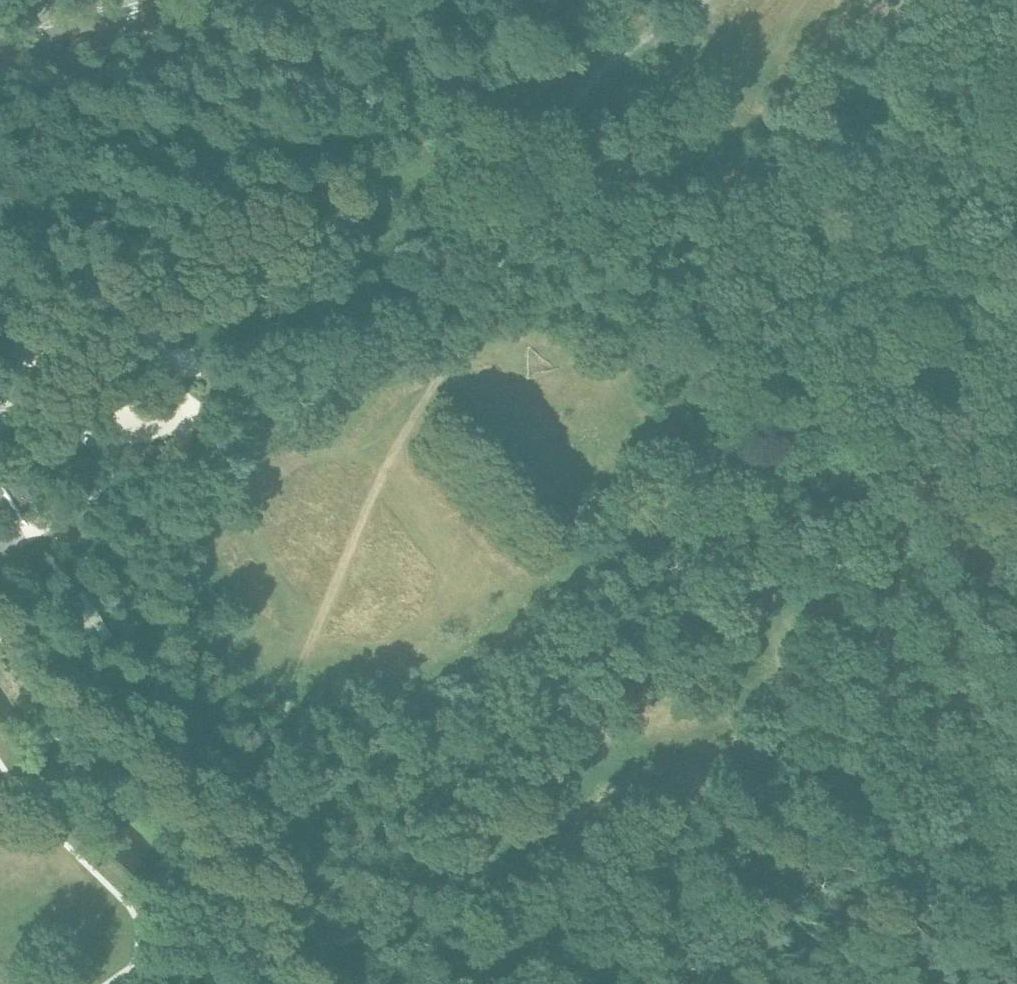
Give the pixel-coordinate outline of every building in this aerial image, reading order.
[(1,494),(2,494),(3,495),(14,511),(30,500),(13,475),(5,481),(4,480),(2,478),(0,478),(0,494),(1,494)] [(67,530),(60,534),(69,551),(77,546),(67,530)]
